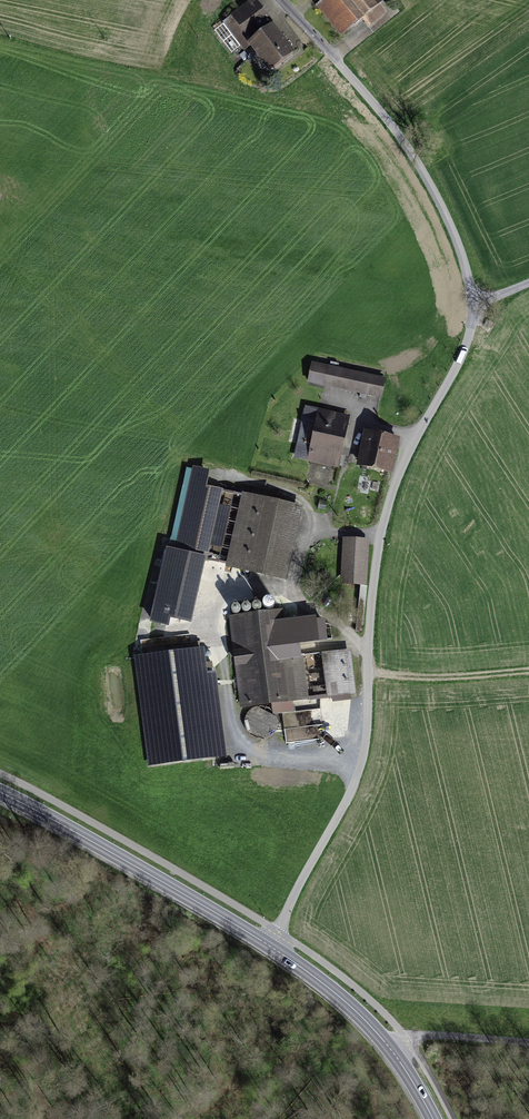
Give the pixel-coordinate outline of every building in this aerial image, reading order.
[(318,6),(343,38),(392,0),(391,0),(325,0),(318,6)] [(255,1),(229,23),(245,43),(271,21),(255,1)] [(278,30),(254,47),(274,75),(298,59),(278,30)] [(386,381),(328,369),(324,387),(382,399),(386,381)] [(350,420),(318,414),(309,464),(340,470),(350,420)] [(400,440),(367,433),(359,470),(391,477),(400,440)] [(210,474),(192,470),(175,552),(210,559),(212,551),(224,553),(233,512),(220,509),(223,494),(207,491),(210,474)] [(293,507),(247,496),(229,570),(289,584),(303,523),(293,507)] [(369,543),(343,542),(340,588),(366,590),(369,543)] [(208,561),(167,552),(150,627),(170,631),(172,622),(193,627),(208,561)] [(272,617),(232,621),(240,712),(311,706),(306,654),(276,656),(272,617)] [(204,651),(140,659),(152,762),(216,754),(204,651)] [(351,653),(324,656),(330,700),(357,696),(351,653)]
